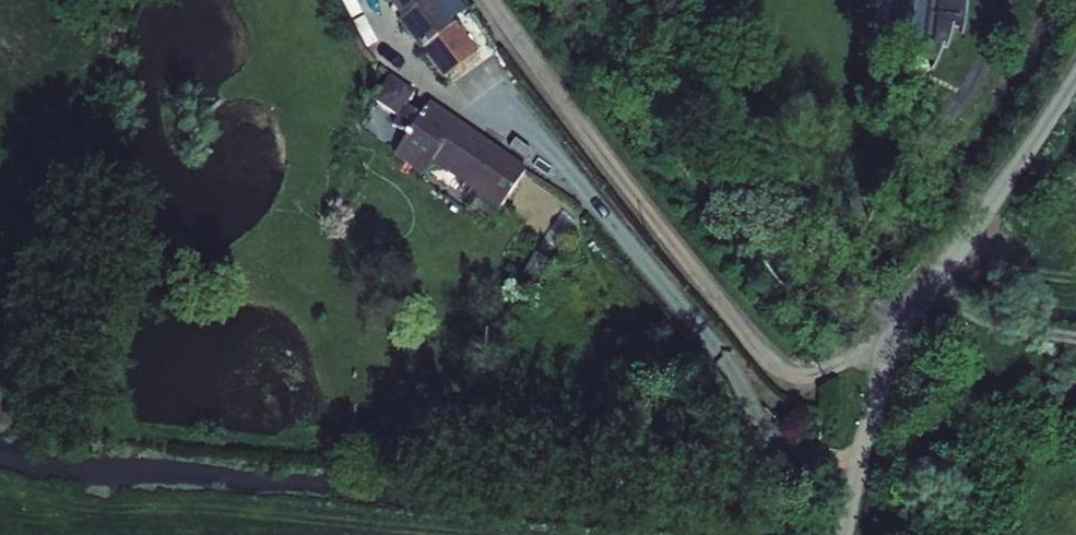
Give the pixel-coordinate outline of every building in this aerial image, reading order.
[(882,42),(934,58),(956,41),(965,35),(969,0),(889,0),(882,42)] [(442,64),(464,97),(494,76),(470,43),(442,64)] [(391,159),(417,177),(427,163),(498,205),(522,163),(422,103),(391,159)]
